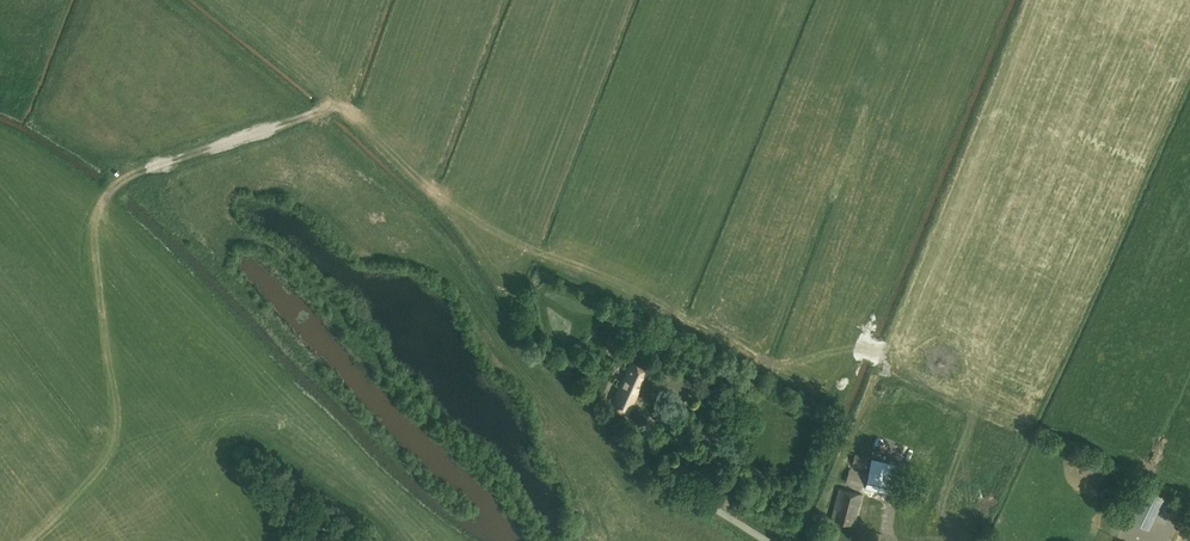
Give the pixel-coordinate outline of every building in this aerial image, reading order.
[(540,283),(547,280),(540,266),(535,269),(540,283)] [(628,413),(644,377),(648,368),(632,360),(612,406),(628,413)] [(667,372),(664,378),(677,385),(675,390),(681,393),(686,381),(667,372)] [(671,397),(675,390),(677,385),(664,378),(661,377),(655,389),(671,397)] [(867,456),(855,453),(852,463),(864,466),(867,456)] [(846,482),(865,487),(865,488),(889,494),(895,465),(872,460),(869,473),(850,469),(846,482)] [(1162,494),(1142,485),(1126,517),(1147,527),(1162,494)] [(831,519),(854,526),(862,494),(839,488),(831,519)]
